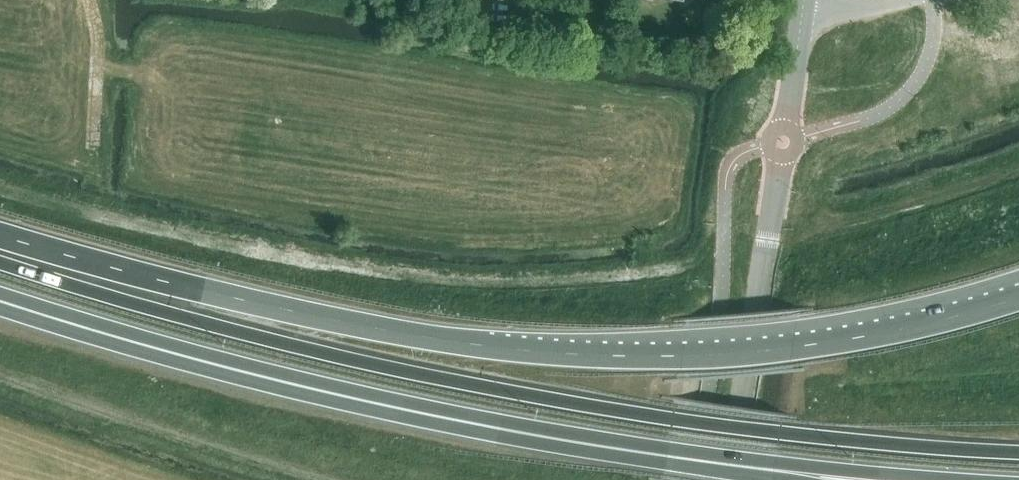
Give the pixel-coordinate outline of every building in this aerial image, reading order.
[(458,40),(457,50),(466,51),(467,42),(458,40)]
